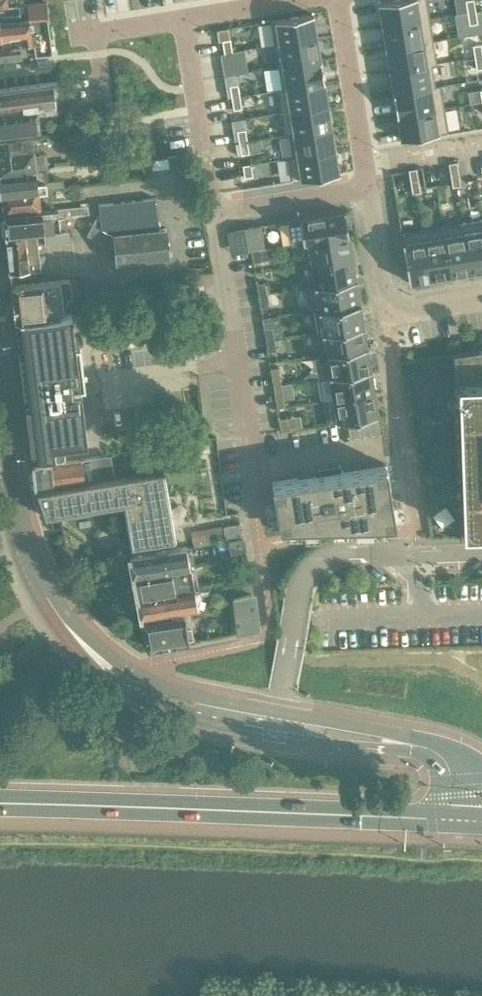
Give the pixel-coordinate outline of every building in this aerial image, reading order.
[(379,2),(382,26),(430,18),(427,0),(393,0),(379,2)] [(467,12),(475,11),(474,0),(465,0),(467,12)] [(3,35),(15,33),(17,45),(20,45),(34,43),(35,54),(52,52),(48,23),(45,2),(33,3),(27,4),(26,4),(27,15),(0,18),(0,35),(3,35)] [(0,7),(0,18),(27,15),(26,4),(0,7)] [(475,11),(467,12),(469,24),(477,22),(475,11)] [(313,14),(271,21),(275,44),(317,37),(313,14)] [(430,18),(382,26),(386,48),(433,40),(430,18)] [(230,38),(228,27),(216,29),(218,40),(222,40),(230,38)] [(21,56),(20,45),(17,45),(15,33),(3,35),(0,35),(0,59),(21,56)] [(317,37),(275,44),(278,67),(321,60),(317,37)] [(230,39),(222,40),(224,52),(232,51),(230,39)] [(433,40),(386,48),(390,71),(432,64),(432,65),(437,64),(433,40)] [(473,45),(475,57),(481,56),(481,51),(481,44),(473,45)] [(232,51),(224,52),(226,64),(234,63),(232,51)] [(321,60),(278,67),(282,88),(282,89),(324,82),(321,60)] [(432,64),(390,71),(393,93),(436,86),(436,85),(432,65),(432,64)] [(37,108),(37,111),(56,109),(55,97),(63,96),(61,81),(0,89),(0,113),(37,108)] [(282,88),(277,89),(281,112),(328,105),(324,82),(282,89),(282,88)] [(238,84),(230,85),(232,97),(240,96),(238,84)] [(436,86),(393,93),(397,116),(444,108),(440,85),(436,85),(436,86)] [(240,96),(232,97),(234,109),(242,108),(240,96)] [(328,105),(281,112),(285,136),(289,135),(289,134),(331,127),(328,105)] [(0,113),(0,133),(40,128),(37,111),(37,108),(0,113)] [(444,108),(397,116),(401,139),(448,131),(444,108)] [(143,123),(126,125),(127,138),(145,135),(143,123)] [(331,127),(289,134),(289,135),(293,156),(293,157),(335,150),(331,127)] [(245,129),(237,130),(239,142),(247,141),(245,129)] [(44,170),(48,169),(46,154),(38,154),(37,146),(33,146),(32,137),(0,140),(0,175),(44,170)] [(247,141),(239,142),(241,154),(249,153),(247,141)] [(293,156),(288,156),(288,157),(292,181),(339,173),(335,150),(293,157),(293,156)] [(457,162),(449,163),(451,175),(459,174),(457,162)] [(251,164),(243,165),(245,177),(253,176),(251,164)] [(409,170),(411,182),(419,180),(417,168),(409,170)] [(1,194),(38,190),(64,187),(63,179),(45,180),(44,170),(0,175),(0,184),(1,194)] [(459,174),(451,175),(452,181),(453,187),(457,186),(461,186),(460,181),(459,174)] [(419,180),(411,182),(413,194),(417,193),(421,192),(419,180)] [(1,194),(4,215),(40,211),(38,190),(1,194)] [(111,246),(115,245),(117,261),(169,256),(166,228),(158,229),(155,198),(98,204),(100,218),(96,218),(88,234),(111,246)] [(4,215),(6,237),(60,231),(59,218),(89,214),(87,205),(40,211),(4,215)] [(345,211),(288,220),(292,245),(304,243),(303,242),(349,234),(345,211)] [(463,223),(471,272),(481,270),(481,219),(463,223)] [(463,223),(443,226),(451,276),(471,272),(463,223)] [(259,225),(247,227),(250,243),(262,241),(259,225)] [(443,226),(423,229),(431,279),(451,276),(443,226)] [(60,231),(6,237),(10,273),(41,269),(37,243),(69,240),(68,229),(61,230),(60,231)] [(423,229),(401,233),(409,282),(431,279),(423,229)] [(349,234),(303,242),(304,243),(307,265),(312,265),(312,264),(353,257),(349,234)] [(260,249),(252,250),(254,262),(262,261),(260,249)] [(353,257),(312,264),(312,265),(315,285),(315,286),(357,279),(357,278),(356,279),(353,257)] [(15,320),(16,320),(59,315),(59,308),(64,307),(63,303),(67,302),(66,298),(71,297),(69,279),(11,285),(15,320)] [(315,285),(306,287),(310,311),(314,310),(314,309),(361,302),(360,301),(357,280),(357,279),(315,286),(315,285)] [(265,282),(257,283),(259,295),(267,294),(265,282)] [(267,294),(259,295),(261,307),(269,306),(267,294)] [(361,302),(314,309),(314,310),(318,332),(364,324),(364,323),(364,324),(360,303),(361,303),(361,302)] [(279,313),(263,315),(265,328),(273,327),(274,338),(282,337),(279,313)] [(59,315),(16,320),(20,353),(19,353),(31,449),(32,449),(33,458),(55,455),(61,454),(62,453),(63,453),(64,452),(64,451),(64,450),(64,449),(64,445),(87,442),(80,389),(84,388),(82,372),(84,372),(83,363),(81,363),(79,347),(75,348),(71,314),(63,315),(59,315)] [(364,324),(318,332),(321,353),(322,354),(368,347),(368,346),(367,346),(364,325),(364,324)] [(272,327),(265,328),(266,340),(274,339),(272,327)] [(274,339),(266,340),(268,352),(276,351),(274,339)] [(321,353),(316,354),(317,356),(320,377),(320,379),(325,378),(325,377),(372,369),(371,369),(368,348),(368,347),(322,354),(321,353)] [(453,353),(460,537),(481,537),(481,349),(453,353)] [(279,367),(271,368),(274,385),(281,384),(279,367)] [(372,369),(325,377),(325,378),(329,398),(329,399),(375,392),(371,370),(372,370),(372,369)] [(292,382),(281,384),(284,398),(295,396),(292,382)] [(281,384),(274,385),(277,408),(285,406),(284,398),(281,384)] [(329,398),(324,399),(328,424),(379,416),(375,392),(329,399),(329,398)] [(287,416),(287,418),(289,428),(303,426),(301,414),(287,416)] [(287,418),(279,419),(281,431),(289,430),(289,428),(287,418)] [(33,463),(36,491),(41,490),(128,475),(127,463),(112,465),(109,466),(107,454),(82,458),(82,459),(64,461),(61,460),(60,460),(58,461),(58,462),(55,462),(54,462),(34,465),(34,463),(33,463)] [(340,467),(317,471),(318,475),(272,482),(279,526),(396,522),(388,471),(386,464),(341,471),(340,465),(339,466),(340,467)] [(41,490),(36,491),(36,492),(41,491),(45,514),(45,516),(124,502),(125,503),(125,509),(132,545),(176,538),(164,469),(128,475),(41,490)] [(229,540),(232,552),(245,549),(243,538),(229,540)] [(133,569),(134,577),(191,567),(187,546),(131,557),(131,560),(129,562),(130,567),(133,569)] [(134,577),(138,597),(194,586),(191,567),(134,577)] [(194,586),(138,597),(142,617),(198,606),(194,586)] [(233,595),(237,633),(256,630),(252,593),(233,595)] [(191,625),(189,611),(142,620),(146,641),(146,643),(152,648),(153,646),(190,640),(187,625),(191,625)]
